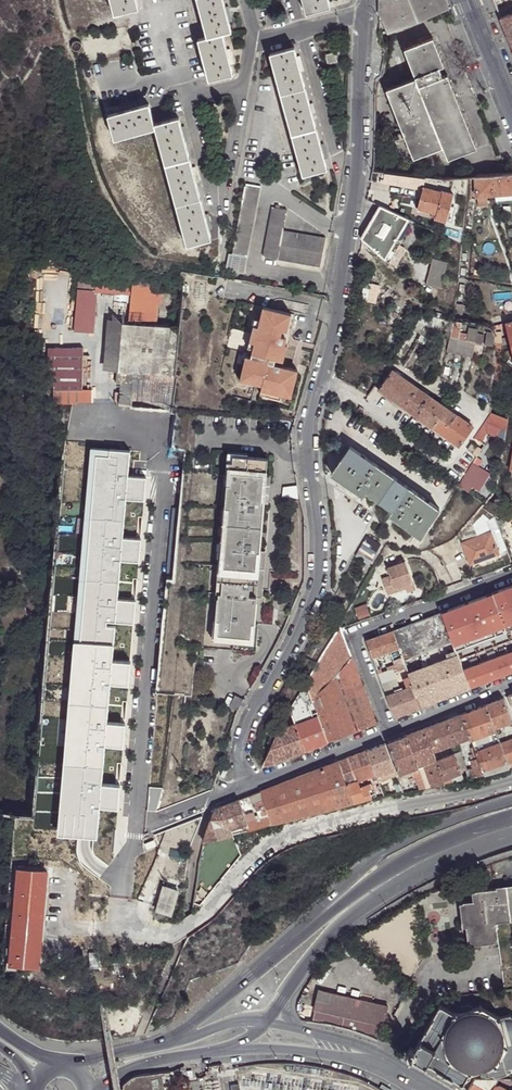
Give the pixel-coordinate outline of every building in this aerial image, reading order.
[(115,15),(140,8),(138,0),(111,0),(115,15)] [(207,35),(198,38),(210,79),(235,73),(232,64),(229,49),(225,33),(233,30),(230,21),(227,5),(225,0),(198,0),(207,35)] [(331,5),(330,0),(304,0),(307,12),(331,5)] [(414,0),(379,0),(379,14),(380,14),(414,0)] [(449,7),(446,0),(414,0),(380,14),(380,15),(387,32),(402,26),(402,25),(441,10),(449,7)] [(500,18),(507,15),(503,7),(496,9),(500,18)] [(507,15),(500,18),(510,45),(511,44),(511,13),(507,15)] [(414,77),(441,66),(443,65),(432,38),(403,50),(414,77)] [(77,51),(80,50),(82,47),(82,44),(80,41),(77,41),(74,41),(72,44),(71,47),(74,50),(77,51)] [(303,71),(299,56),(296,46),(271,53),(304,174),(329,167),(327,157),(323,143),(314,110),(310,96),(303,71)] [(328,55),(331,64),(339,61),(337,52),(328,55)] [(414,77),(442,147),(447,160),(462,154),(476,148),(446,74),(444,75),(441,66),(414,77)] [(413,158),(442,147),(414,77),(385,89),(413,158)] [(158,129),(156,124),(151,104),(135,109),(120,113),(110,115),(117,140),(158,129)] [(183,127),(180,118),(156,124),(158,129),(189,246),(213,239),(210,229),(206,214),(197,182),(193,167),(187,141),(183,127)] [(462,154),(447,160),(448,164),(463,158),(462,154)] [(507,174),(474,177),(477,207),(488,205),(487,195),(495,194),(511,192),(511,174),(507,174)] [(248,257),(261,187),(246,183),(230,271),(248,275),(251,258),(248,257)] [(436,213),(435,216),(434,218),(446,221),(453,192),(441,189),(441,191),(423,186),(418,208),(432,211),(436,213)] [(495,194),(496,200),(511,199),(511,192),(495,194)] [(364,241),(396,256),(412,221),(379,206),(364,241)] [(284,231),(288,210),(273,207),(264,257),(279,259),(281,246),(284,231)] [(472,212),(466,211),(462,250),(466,250),(467,241),(468,241),(472,212)] [(324,252),(326,239),(284,231),(281,246),(324,252)] [(429,253),(436,254),(438,245),(432,243),(429,253)] [(321,266),(324,252),(281,246),(279,259),(321,266)] [(425,283),(440,287),(447,261),(432,257),(425,283)] [(462,295),(466,262),(460,262),(457,294),(462,295)] [(96,280),(95,294),(97,294),(130,296),(128,312),(142,313),(141,323),(155,325),(158,285),(96,280)] [(78,293),(76,342),(94,343),(97,294),(95,294),(78,293)] [(246,356),(241,375),(255,378),(254,383),(262,385),(271,387),(270,391),(281,394),(291,396),(298,370),(274,364),(276,359),(283,361),(287,344),(285,344),(286,340),(285,336),(281,335),(282,330),(287,331),(291,314),(277,310),(263,307),(260,319),(253,347),(252,353),(256,354),(255,358),(251,357),(246,356)] [(386,317),(389,316),(391,314),(391,310),(389,308),(386,307),(383,308),(381,310),(381,314),(383,316),(386,317)] [(126,322),(141,323),(142,313),(128,312),(112,311),(105,371),(121,372),(126,322)] [(432,325),(450,329),(452,320),(434,316),(432,325)] [(248,346),(253,347),(260,319),(255,318),(248,346)] [(462,322),(456,321),(453,319),(452,320),(450,329),(449,335),(458,337),(459,331),(462,322)] [(141,323),(126,322),(121,372),(118,402),(173,407),(176,376),(175,376),(180,327),(155,325),(141,323)] [(480,336),(459,331),(458,337),(466,340),(475,341),(479,342),(480,336)] [(449,335),(446,350),(449,350),(455,352),(458,337),(449,335)] [(458,337),(455,352),(463,354),(466,340),(458,337)] [(500,339),(500,349),(510,347),(508,337),(500,339)] [(466,340),(463,354),(472,355),(475,341),(466,340)] [(439,403),(435,400),(391,369),(378,386),(377,389),(458,445),(471,425),(439,403)] [(255,378),(241,375),(239,381),(254,384),(254,383),(255,378)] [(280,398),(281,394),(270,391),(261,389),(261,394),(280,398)] [(91,392),(50,394),(51,405),(74,404),(92,403),(91,392)] [(491,412),(508,419),(509,415),(503,413),(504,407),(492,403),(491,406),(491,408),(491,409),(491,412)] [(499,427),(504,429),(506,419),(489,412),(488,412),(488,413),(483,421),(499,427)] [(497,433),(499,427),(483,421),(480,426),(477,431),(482,435),(486,429),(497,433)] [(476,445),(471,442),(466,448),(471,452),(476,445)] [(85,833),(96,834),(99,803),(117,805),(119,782),(101,780),(105,742),(123,743),(125,720),(107,719),(111,680),(129,682),(131,659),(113,658),(116,619),(135,621),(137,598),(118,596),(122,557),(141,559),(143,536),(124,534),(128,495),(146,497),(148,474),(130,473),(132,448),(118,446),(112,446),(111,452),(98,451),(97,466),(94,501),(93,514),(91,528),(88,562),(87,576),(86,590),(82,624),(81,637),(75,637),(73,651),(70,685),(69,698),(68,711),(65,746),(64,760),(62,773),(59,804),(58,821),(57,830),(85,833)] [(378,499),(394,477),(349,446),(330,473),(353,489),(361,495),(364,490),(378,499)] [(228,483),(231,484),(233,455),(248,457),(248,454),(228,452),(225,483),(228,483)] [(231,484),(228,483),(226,506),(229,506),(222,594),(219,593),(217,620),(219,620),(218,634),(251,636),(252,623),(255,623),(257,597),(263,597),(263,588),(255,587),(258,550),(260,551),(265,502),(262,501),(264,474),(267,474),(268,458),(248,457),(233,455),(231,484)] [(456,484),(463,488),(476,467),(469,463),(456,484)] [(265,502),(269,502),(271,475),(267,474),(264,474),(262,501),(265,502)] [(439,508),(394,477),(378,499),(392,509),(389,513),(396,518),(420,535),(439,508)] [(226,506),(224,506),(216,593),(219,593),(222,594),(229,506),(226,506)] [(491,522),(484,514),(471,528),(475,532),(484,529),(491,522)] [(498,554),(490,534),(463,544),(471,564),(498,554)] [(366,536),(355,555),(368,563),(379,544),(366,536)] [(446,549),(458,541),(454,536),(448,540),(442,543),(446,549)] [(255,587),(263,588),(267,551),(260,551),(258,550),(255,587)] [(406,562),(388,569),(391,577),(382,580),(388,595),(397,592),(396,589),(413,582),(406,562)] [(440,613),(453,645),(472,637),(473,643),(495,634),(493,629),(503,625),(511,622),(511,586),(479,598),(440,613)] [(219,620),(217,620),(214,619),(212,639),(257,642),(258,629),(258,623),(255,623),(252,623),(251,636),(218,634),(219,620)] [(428,644),(419,621),(392,631),(398,647),(400,652),(401,653),(421,646),(428,644)] [(503,625),(505,630),(511,628),(511,622),(503,625)] [(503,625),(493,629),(495,634),(505,630),(503,625)] [(305,684),(328,742),(377,723),(341,630),(340,627),(339,626),(317,664),(305,684)] [(398,647),(392,631),(366,641),(372,657),(398,647)] [(472,637),(453,645),(455,650),(473,643),(472,637)] [(463,670),(470,688),(511,672),(511,651),(463,670)] [(404,661),(401,653),(400,652),(394,655),(395,659),(392,661),(394,665),(395,668),(396,667),(405,664),(404,661)] [(427,662),(423,653),(404,661),(405,664),(406,668),(408,672),(408,674),(423,667),(422,664),(427,662)] [(463,670),(456,654),(428,666),(423,667),(408,674),(413,686),(421,707),(470,688),(463,670)] [(400,676),(408,672),(406,668),(398,670),(400,676)] [(378,674),(382,683),(396,678),(394,674),(392,669),(388,670),(378,674)] [(382,683),(387,696),(400,691),(396,678),(382,683)] [(295,724),(305,751),(328,742),(305,684),(302,689),(290,710),(295,724)] [(395,717),(421,707),(413,686),(400,691),(387,696),(395,717)] [(244,698),(235,695),(231,706),(239,710),(244,698)] [(511,721),(503,698),(485,705),(494,727),(511,721)] [(506,760),(500,743),(494,727),(485,705),(461,714),(470,737),(478,757),(482,769),(506,760)] [(470,737),(461,714),(424,728),(433,751),(470,737)] [(287,757),(305,751),(295,724),(279,730),(265,761),(267,765),(279,760),(287,757)] [(433,751),(424,728),(405,736),(417,766),(424,763),(432,784),(444,782),(443,777),(436,760),(433,751)] [(417,766),(405,736),(388,742),(399,773),(414,767),(415,771),(413,772),(415,778),(416,778),(419,786),(425,785),(417,766)] [(500,743),(506,760),(507,762),(508,767),(511,765),(511,763),(511,761),(511,739),(500,743)] [(394,769),(385,744),(367,750),(376,775),(376,776),(394,769)] [(367,750),(348,757),(357,781),(376,775),(367,750)] [(444,782),(451,780),(449,775),(466,769),(459,751),(436,760),(443,777),(444,782)] [(348,757),(338,761),(352,801),(372,796),(368,786),(363,788),(362,785),(359,786),(357,781),(348,757)] [(471,777),(484,774),(482,769),(478,757),(471,760),(473,766),(469,768),(471,777)] [(507,762),(506,760),(482,769),(484,774),(508,767),(507,762)] [(294,817),(352,801),(338,761),(260,791),(266,806),(272,823),(294,817)] [(425,785),(432,784),(424,763),(417,766),(425,785)] [(257,810),(266,806),(260,791),(249,796),(251,804),(254,802),(257,810)] [(203,842),(232,835),(229,828),(244,822),(246,822),(245,821),(246,820),(244,814),(238,799),(213,809),(203,839),(203,842)] [(247,831),(272,823),(266,806),(257,810),(259,818),(256,819),(255,817),(246,820),(245,821),(246,822),(244,822),(247,831)] [(246,820),(255,817),(253,811),(244,814),(246,820)] [(10,963),(34,966),(39,966),(47,871),(19,868),(10,963)] [(156,916),(157,911),(164,887),(165,887),(166,878),(154,875),(144,913),(156,916)] [(165,887),(178,890),(180,881),(166,878),(165,887)] [(171,914),(178,890),(165,887),(164,887),(157,911),(171,914)] [(511,917),(511,888),(477,892),(478,902),(464,903),(468,943),(499,939),(497,919),(511,917)] [(99,974),(92,975),(95,984),(105,982),(103,973),(99,974)] [(320,988),(312,1022),(319,1023),(327,1024),(339,1027),(346,1029),(366,1035),(379,1040),(382,1028),(387,1004),(320,988)] [(413,1058),(413,1057),(424,1063),(423,1064),(427,1066),(428,1063),(463,1083),(470,1070),(480,1068),(496,1064),(507,1045),(511,1043),(511,1017),(509,1015),(499,1017),(480,1006),(472,1008),(471,1006),(468,1004),(461,1006),(459,1009),(460,1011),(453,1013),(441,1006),(441,1005),(440,1004),(439,1004),(438,1007),(438,1008),(433,1016),(432,1016),(431,1018),(431,1019),(427,1027),(426,1027),(425,1029),(425,1030),(420,1038),(419,1038),(418,1040),(418,1041),(414,1047),(410,1045),(405,1053),(413,1058)] [(507,1045),(496,1064),(480,1068),(481,1074),(487,1075),(492,1074),(493,1075),(496,1076),(507,1073),(506,1068),(511,1067),(511,1043),(507,1045)] [(469,1089),(487,1089),(486,1089),(491,1079),(475,1078),(469,1089)] [(491,1079),(486,1089),(487,1089),(491,1089),(494,1085),(495,1085),(499,1079),(491,1079)]
